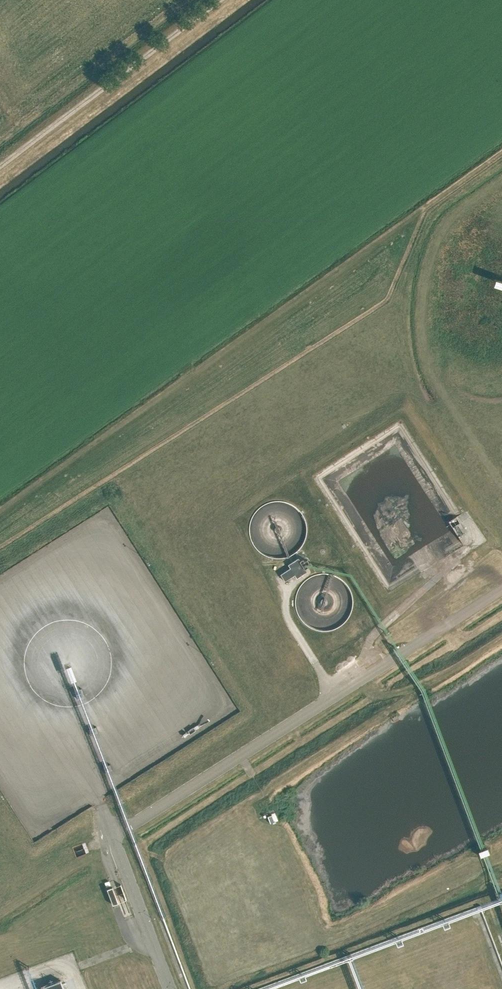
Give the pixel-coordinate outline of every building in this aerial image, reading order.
[(285,581),(295,575),(297,578),(307,572),(305,569),(308,567),(307,565),(309,563),(307,560),(305,562),(303,559),(300,561),(299,558),(289,565),(291,568),(281,574),(285,581)] [(107,888),(113,905),(118,903),(112,886),(107,888)] [(34,988),(63,988),(60,978),(33,986),(34,988)]
